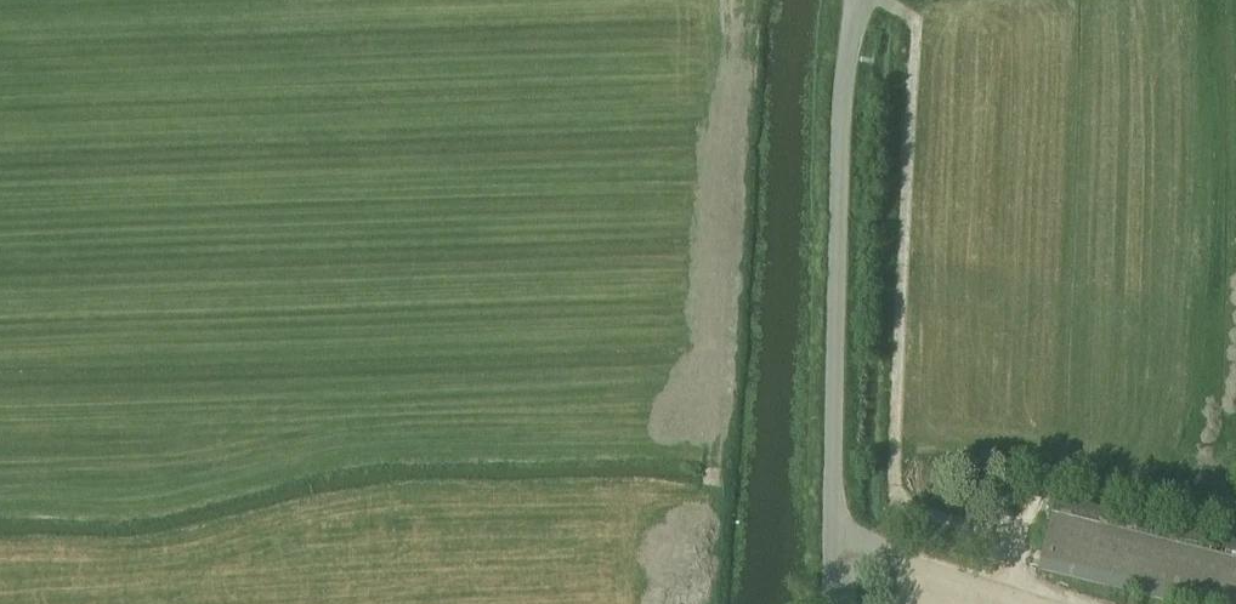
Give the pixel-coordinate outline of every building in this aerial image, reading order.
[(1104,586),(1100,599),(1111,602),(1114,589),(1104,586)]
